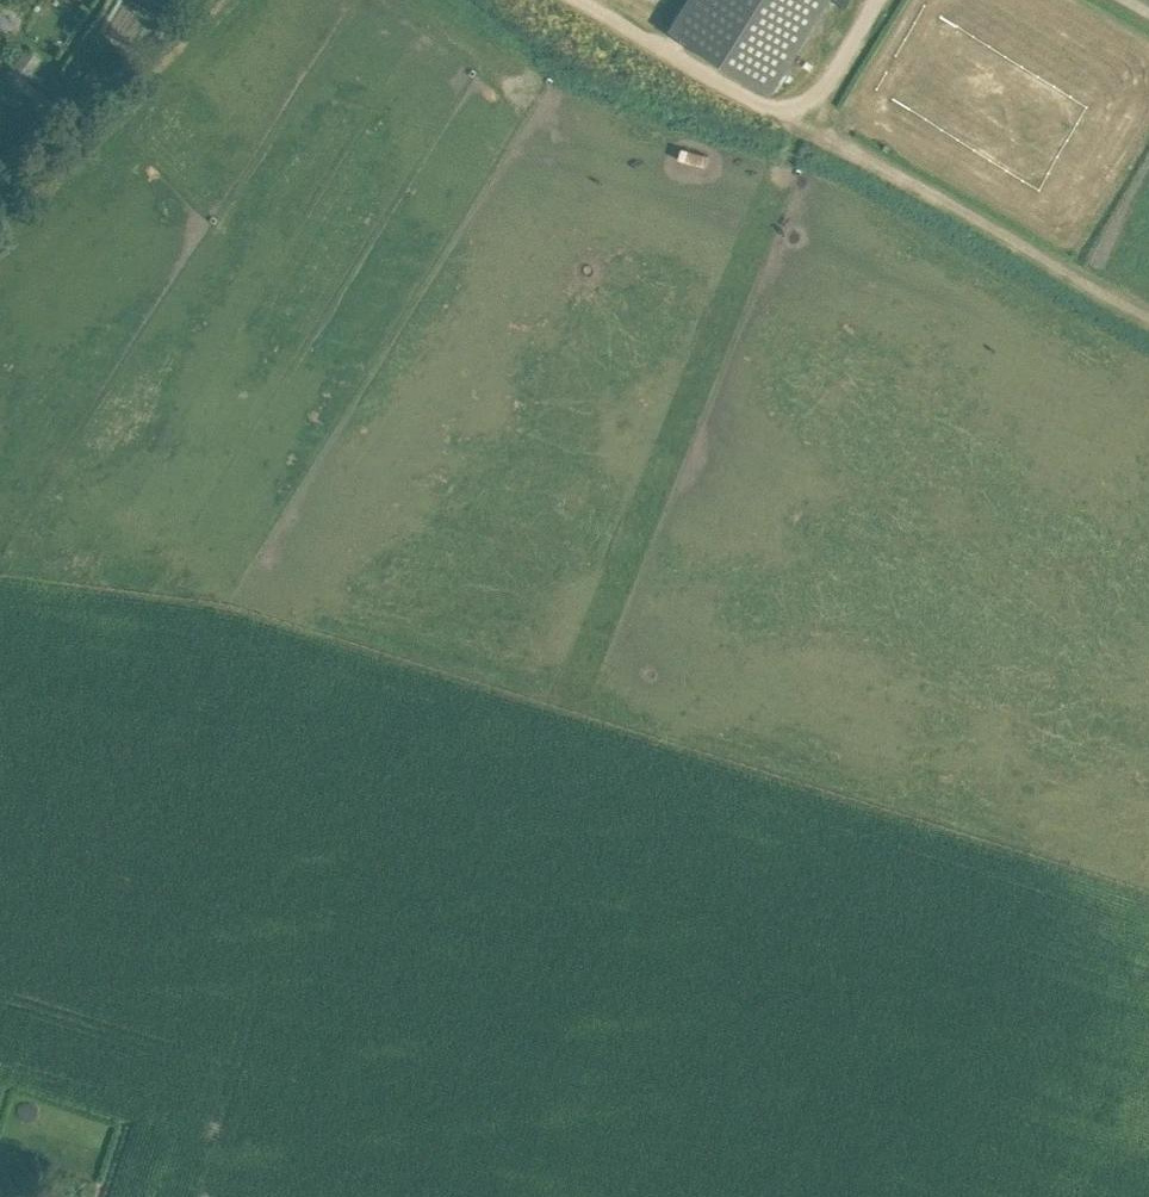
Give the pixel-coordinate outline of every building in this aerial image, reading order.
[(669,29),(773,93),(830,0),(687,0),(669,29)] [(10,71),(25,82),(42,58),(26,48),(10,71)]
